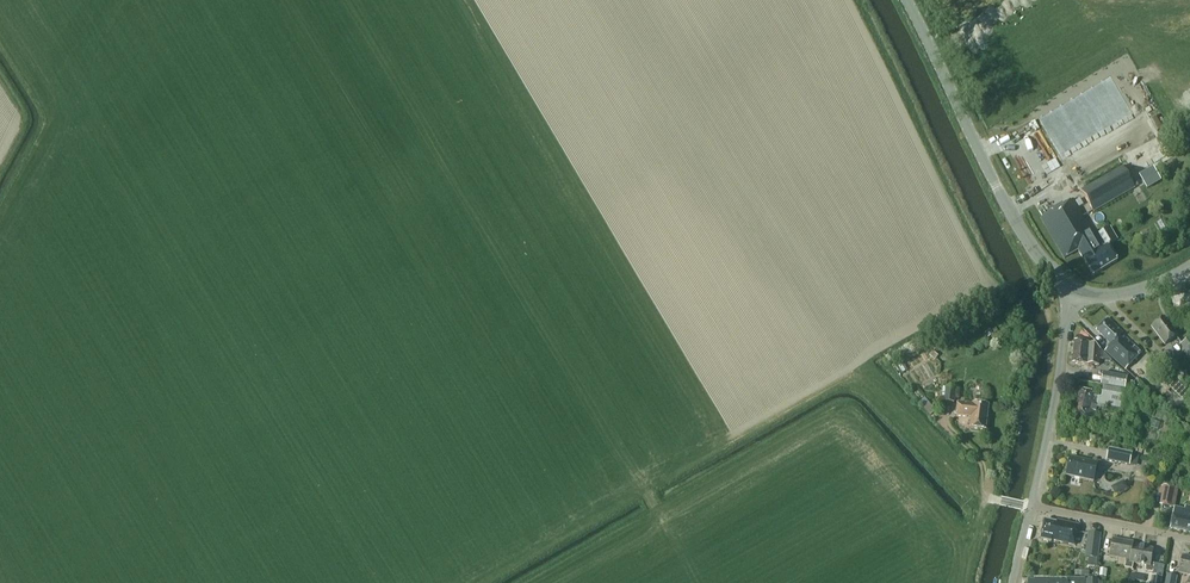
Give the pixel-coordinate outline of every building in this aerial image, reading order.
[(1116,77),(1045,119),(1070,162),(1142,120),(1116,77)] [(1133,183),(1122,166),(1081,191),(1094,212),(1135,187),(1133,183)] [(1154,167),(1139,176),(1147,190),(1162,181),(1154,167)] [(1065,259),(1079,251),(1093,275),(1117,261),(1109,246),(1106,248),(1097,234),(1095,235),(1074,199),(1041,218),(1065,259)] [(1149,234),(1143,237),(1147,246),(1154,242),(1149,234)] [(1097,330),(1112,344),(1106,351),(1126,370),(1141,353),(1122,335),(1123,333),(1108,318),(1097,330)] [(1153,327),(1166,345),(1177,336),(1164,318),(1153,327)] [(1181,345),(1189,358),(1189,338),(1181,345)] [(1075,341),(1073,363),(1087,365),(1087,364),(1099,365),(1100,360),(1101,349),(1096,344),(1089,344),(1089,342),(1075,341)] [(1112,361),(1101,349),(1100,360),(1112,361)] [(1167,372),(1161,379),(1169,387),(1176,380),(1167,372)] [(1101,384),(1126,389),(1127,381),(1128,377),(1104,373),(1101,384)] [(1127,381),(1126,389),(1134,391),(1136,383),(1127,381)] [(1175,393),(1185,402),(1189,397),(1189,394),(1182,386),(1175,393)] [(945,401),(955,402),(956,388),(947,387),(945,401)] [(1080,389),(1075,416),(1094,420),(1097,404),(1121,408),(1125,391),(1104,387),(1102,397),(1099,397),(1099,395),(1094,394),(1094,392),(1080,389)] [(974,403),(974,404),(958,403),(957,416),(972,417),(971,428),(986,430),(989,405),(974,403)] [(1109,447),(1107,460),(1130,466),(1132,453),(1109,447)] [(1067,476),(1094,481),(1098,463),(1071,457),(1067,476)] [(1178,489),(1164,486),(1160,505),(1175,508),(1178,489)] [(1175,508),(1171,529),(1189,533),(1189,511),(1175,508)] [(1045,520),(1041,539),(1052,542),(1052,540),(1075,545),(1079,526),(1058,521),(1057,523),(1045,520)] [(1097,566),(1100,535),(1089,533),(1087,557),(1089,557),(1088,565),(1097,566)] [(1131,563),(1133,546),(1134,543),(1113,540),(1110,557),(1127,559),(1125,568),(1133,569),(1134,563),(1131,563)] [(1153,573),(1155,564),(1152,563),(1154,549),(1133,546),(1131,563),(1134,563),(1147,565),(1146,571),(1153,573)] [(1183,556),(1179,573),(1189,575),(1189,558),(1183,556)] [(1177,576),(1168,574),(1166,582),(1176,582),(1177,576)]
